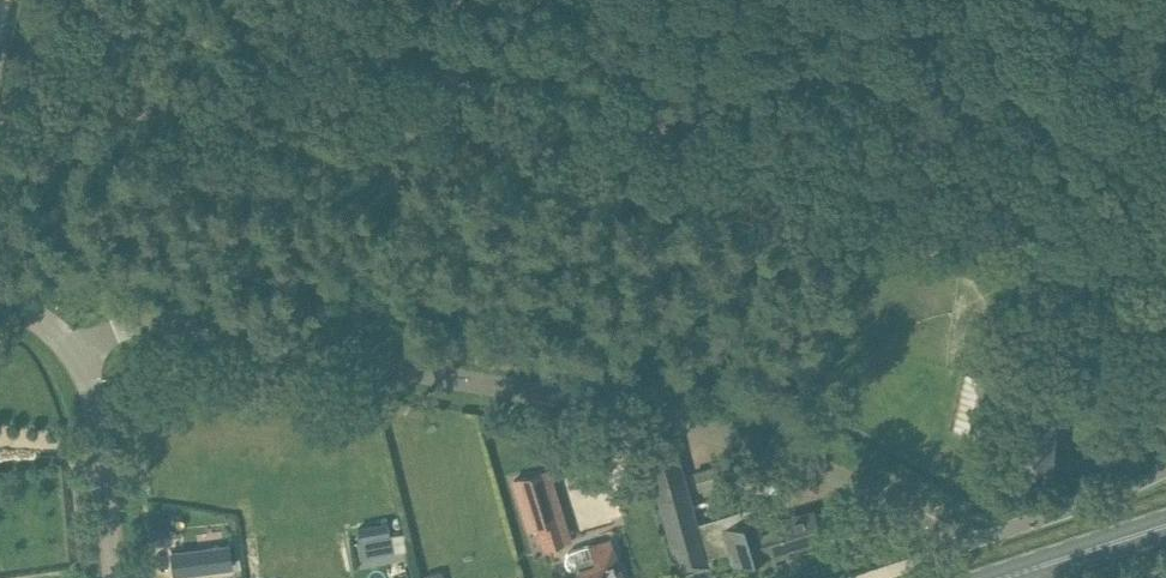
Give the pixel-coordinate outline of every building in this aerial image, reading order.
[(966,372),(954,429),(983,435),(995,378),(966,372)] [(1061,391),(1038,389),(1019,388),(1013,465),(1055,468),(1061,391)] [(674,442),(646,450),(672,543),(680,571),(709,562),(707,556),(731,549),(736,563),(821,536),(814,510),(779,520),(775,510),(761,514),(758,505),(696,523),(674,442)] [(701,487),(728,481),(723,462),(697,468),(701,487)] [(552,472),(520,482),(529,514),(539,511),(542,524),(563,518),(566,517),(552,472)] [(166,516),(160,517),(152,518),(154,537),(169,535),(166,516)] [(610,540),(589,546),(588,544),(567,551),(565,556),(565,562),(567,567),(572,569),(578,569),(581,577),(622,577),(610,540)] [(230,542),(170,550),(174,575),(234,567),(230,542)] [(499,577),(521,577),(517,566),(497,571),(499,577)]
